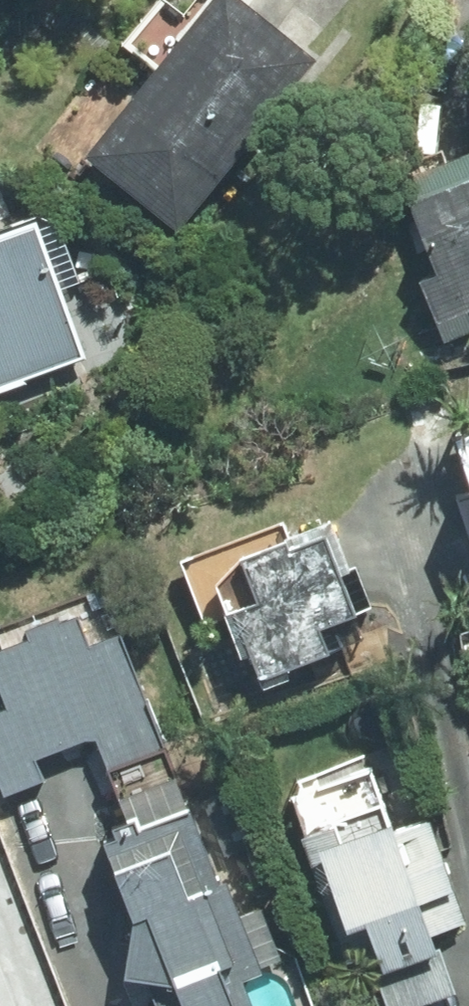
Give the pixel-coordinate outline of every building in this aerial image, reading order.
[(285,0),(116,0),(131,12),(58,101),(148,175),(290,4),(285,0)] [(383,160),(424,280),(468,264),(468,130),(383,160)] [(9,166),(0,170),(0,321),(59,299),(9,166)] [(446,441),(464,480),(437,493),(468,561),(468,430),(446,441)] [(261,477),(147,522),(216,684),(365,614),(307,483),(269,500),(261,477)] [(0,597),(0,760),(26,749),(18,728),(67,706),(98,786),(66,825),(95,905),(85,961),(137,971),(150,1005),(231,1005),(209,966),(236,950),(75,566),(0,597)] [(278,750),(258,756),(308,913),(329,905),(354,980),(429,956),(395,904),(441,888),(399,768),(379,775),(334,703),(275,738),(278,750)]
